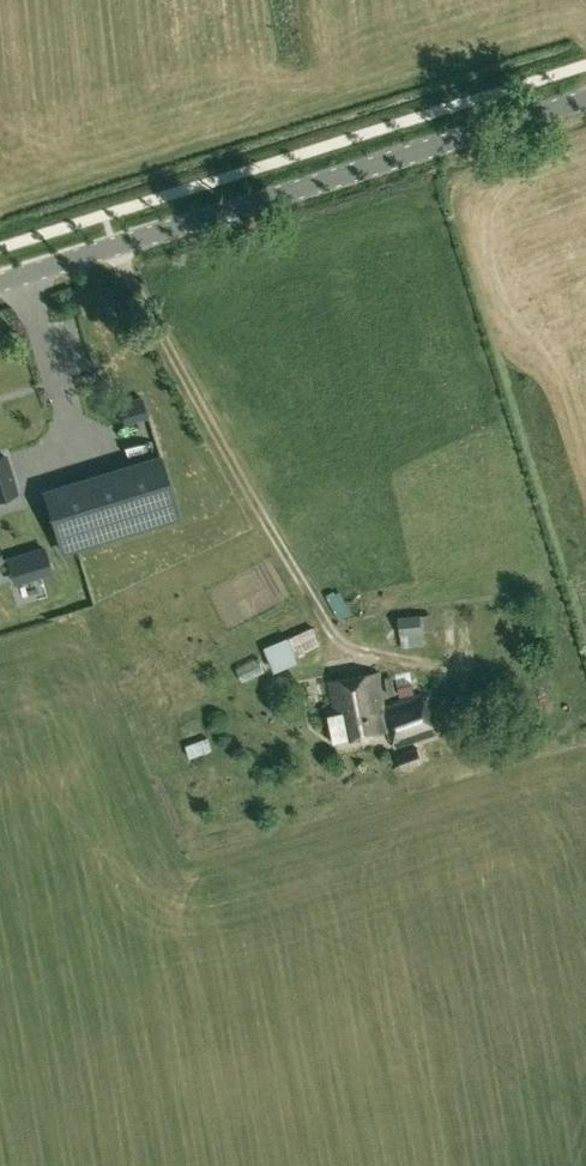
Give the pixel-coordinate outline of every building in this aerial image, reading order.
[(124,423),(148,416),(141,396),(118,404),(124,423)] [(16,510),(4,474),(0,475),(0,515),(16,510)] [(170,479),(55,517),(74,574),(189,536),(170,479)] [(75,508),(87,503),(79,482),(67,486),(75,508)] [(398,615),(400,635),(424,632),(421,612),(398,615)] [(289,637),(297,653),(321,643),(313,625),(289,637)] [(387,728),(393,746),(435,732),(422,693),(385,705),(379,672),(330,681),(336,712),(328,714),(334,740),(387,728)] [(185,745),(192,766),(207,761),(204,752),(212,749),(207,737),(185,745)] [(397,754),(402,769),(422,762),(417,747),(397,754)]
